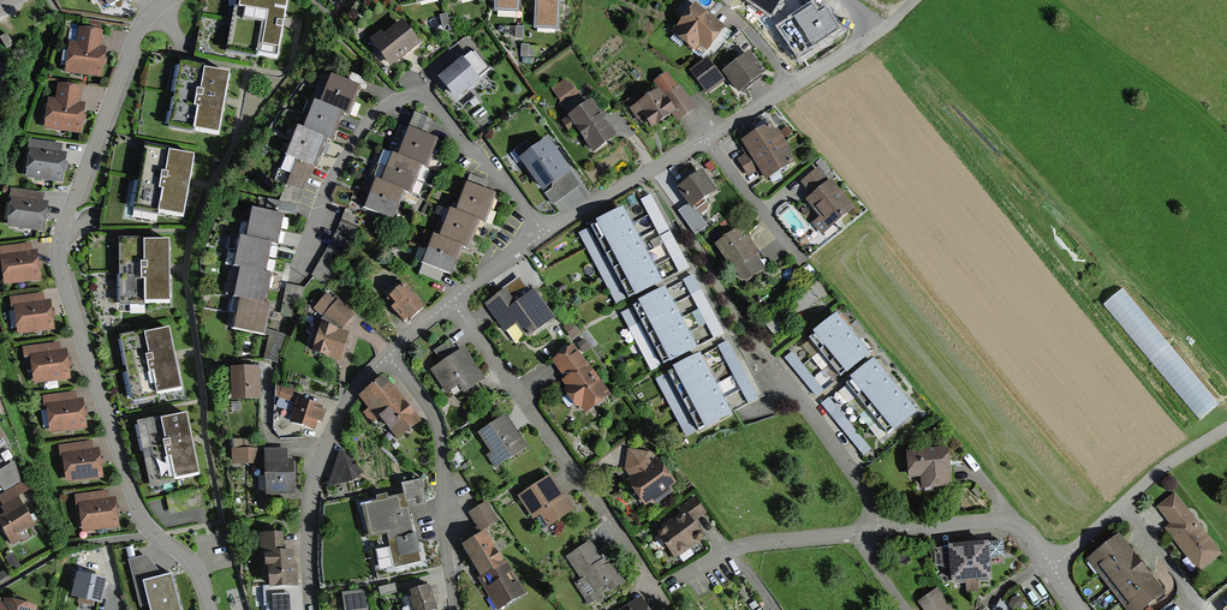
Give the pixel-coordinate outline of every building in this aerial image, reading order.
[(108,8),(122,0),(103,0),(108,8)] [(236,9),(262,14),(255,57),(279,61),(290,0),(238,0),(236,9)] [(498,10),(519,10),(520,0),(498,0),(498,10)] [(535,30),(558,31),(560,0),(537,0),(535,30)] [(725,30),(695,5),(675,29),(680,33),(677,38),(695,53),(700,47),(707,53),(725,30)] [(756,21),(767,38),(781,30),(769,12),(756,21)] [(400,20),(371,43),(388,65),(401,55),(403,59),(420,45),(400,20)] [(76,43),(70,42),(65,72),(102,77),(107,50),(101,49),(103,30),(78,26),(76,43)] [(541,56),(541,45),(524,45),(523,56),(541,56)] [(491,73),(475,53),(438,81),(453,101),(491,73)] [(707,58),(688,72),(707,95),(725,81),(737,95),(764,74),(748,53),(720,75),(707,58)] [(232,74),(181,66),(170,128),(221,137),(232,74)] [(360,86),(331,74),(320,101),(315,99),(304,127),(299,126),(287,155),(314,166),(326,138),(332,140),(344,112),(348,114),(360,86)] [(658,89),(632,105),(649,132),(673,116),(677,122),(696,110),(681,85),(676,88),(667,74),(654,82),(658,89)] [(562,100),(579,93),(574,80),(556,87),(562,100)] [(56,100),(48,99),(44,129),(83,134),(87,104),(81,103),(83,88),(58,84),(56,100)] [(592,101),(568,117),(592,152),(616,137),(592,101)] [(769,125),(739,145),(764,183),(794,164),(769,125)] [(439,141),(409,129),(398,156),(392,154),(381,182),(376,180),(364,211),(393,223),(405,193),(410,195),(421,166),(428,169),(439,141)] [(29,140),(27,150),(29,150),(25,178),(62,183),(67,154),(61,153),(62,145),(29,140)] [(548,141),(520,161),(552,205),(580,185),(548,141)] [(195,157),(145,148),(135,211),(184,219),(195,157)] [(314,166),(287,155),(281,169),(279,168),(277,172),(274,179),(303,192),(314,166)] [(851,206),(817,169),(796,189),(829,225),(851,206)] [(701,170),(676,187),(690,208),(715,191),(701,170)] [(497,195),(467,183),(455,213),(450,211),(439,238),(435,236),(424,263),(452,274),(462,247),(468,250),(479,223),(485,226),(497,195)] [(9,201),(11,202),(8,228),(46,233),(50,201),(44,200),(45,193),(11,189),(9,201)] [(298,204),(260,197),(258,207),(296,215),(298,204)] [(649,197),(640,202),(679,272),(688,267),(649,197)] [(283,215),(253,209),(246,238),(241,237),(234,269),(240,270),(234,298),(240,300),(233,330),(264,336),(265,334),(266,327),(271,307),(264,306),(271,274),(265,273),(271,244),(277,245),(283,215)] [(622,209),(590,225),(628,298),(660,281),(622,209)] [(345,210),(337,234),(313,276),(329,285),(354,240),(362,216),(345,210)] [(733,227),(710,244),(741,284),(763,267),(733,227)] [(175,242),(123,241),(123,306),(174,306),(175,242)] [(1,256),(4,285),(41,280),(38,250),(31,251),(30,245),(0,248),(0,257),(1,256)] [(423,306),(403,283),(384,299),(404,322),(423,306)] [(305,288),(286,284),(281,314),(299,317),(305,288)] [(554,320),(533,289),(512,303),(503,291),(483,304),(513,348),(554,320)] [(661,289),(631,305),(663,365),(693,349),(661,289)] [(336,300),(327,292),(313,308),(322,316),(320,318),(322,319),(312,350),(339,359),(349,331),(343,329),(356,315),(338,298),(336,300)] [(55,329),(51,300),(43,301),(42,294),(10,299),(11,307),(14,306),(18,335),(55,329)] [(869,354),(835,313),(807,337),(840,377),(869,354)] [(287,336),(266,327),(265,334),(269,335),(264,357),(278,361),(287,336)] [(172,328),(120,338),(134,405),(185,395),(172,328)] [(432,350),(441,364),(430,371),(451,401),(484,378),(464,348),(458,352),(449,339),(432,350)] [(728,342),(718,347),(749,405),(759,400),(728,342)] [(25,359),(31,358),(35,385),(73,380),(69,351),(61,352),(59,343),(23,348),(25,359)] [(574,344),(553,360),(566,378),(562,381),(567,387),(565,391),(575,407),(581,407),(586,413),(611,395),(574,344)] [(792,353),(785,359),(816,396),(824,390),(792,353)] [(698,355),(666,372),(695,427),(727,411),(698,355)] [(919,413),(874,363),(845,389),(889,439),(919,413)] [(258,364),(229,366),(231,399),(259,398),(258,364)] [(384,375),(358,395),(367,407),(364,409),(373,420),(379,415),(398,440),(421,422),(384,375)] [(275,395),(292,401),(296,390),(276,384),(275,395)] [(44,406),(46,405),(49,433),(88,429),(84,400),(77,401),(76,392),(43,396),(44,406)] [(323,405),(297,396),(288,421),(315,430),(318,421),(322,423),(327,408),(322,407),(323,405)] [(829,399),(821,405),(862,455),(869,450),(829,399)] [(187,413),(139,422),(152,489),(200,480),(187,413)] [(506,415),(477,434),(489,453),(486,456),(495,469),(528,448),(506,415)] [(60,457),(62,457),(65,483),(104,479),(100,449),(93,450),(92,441),(58,446),(60,457)] [(289,449),(263,448),(235,448),(235,462),(264,462),(263,495),(294,495),(295,459),(289,459),(289,449)] [(363,472),(341,448),(327,487),(353,480),(363,472)] [(948,448),(905,452),(907,480),(921,479),(921,489),(951,487),(948,448)] [(673,492),(645,449),(616,467),(645,511),(673,492)] [(4,506),(19,498),(34,488),(29,478),(22,482),(14,461),(0,470),(0,485),(5,493),(0,496),(0,500),(4,506)] [(550,474),(519,494),(533,516),(539,512),(548,527),(576,509),(565,491),(562,492),(550,474)] [(378,502),(363,506),(370,538),(387,534),(395,568),(420,562),(412,530),(407,507),(426,502),(421,480),(401,485),(404,496),(388,500),(387,495),(382,496),(376,497),(378,502)] [(76,506),(78,506),(82,531),(119,527),(116,499),(109,500),(108,491),(75,495),(76,506)] [(1174,493),(1158,505),(1172,523),(1168,526),(1201,569),(1221,555),(1174,493)] [(677,509),(680,514),(659,528),(657,534),(674,559),(703,540),(703,536),(694,522),(707,514),(695,497),(677,509)] [(19,498),(4,506),(0,508),(4,514),(0,516),(0,527),(11,546),(22,540),(19,535),(35,526),(19,498)] [(487,503),(469,513),(481,532),(498,522),(487,503)] [(285,532),(259,534),(262,577),(268,577),(269,589),(298,587),(295,542),(285,543),(285,532)] [(468,563),(495,609),(498,609),(526,594),(507,562),(504,564),(487,534),(463,548),(471,561),(468,563)] [(1086,558),(1127,609),(1144,609),(1164,595),(1117,535),(1086,558)] [(591,540),(565,558),(579,580),(574,583),(589,605),(598,599),(600,602),(626,585),(606,556),(603,558),(591,540)] [(962,547),(934,550),(936,565),(950,570),(951,584),(990,580),(987,545),(972,546),(962,547)] [(128,560),(140,607),(148,605),(149,609),(181,609),(172,575),(164,578),(146,556),(128,560)] [(106,578),(77,572),(71,597),(100,603),(106,578)] [(395,584),(379,588),(381,597),(397,593),(395,584)] [(405,596),(409,609),(436,609),(438,609),(430,584),(406,591),(407,596),(405,596)] [(342,592),(344,609),(368,609),(365,589),(342,592)] [(920,603),(925,609),(953,609),(939,590),(920,603)] [(622,609),(650,609),(643,598),(622,609)] [(33,606),(0,600),(0,609),(32,609),(33,606)]
